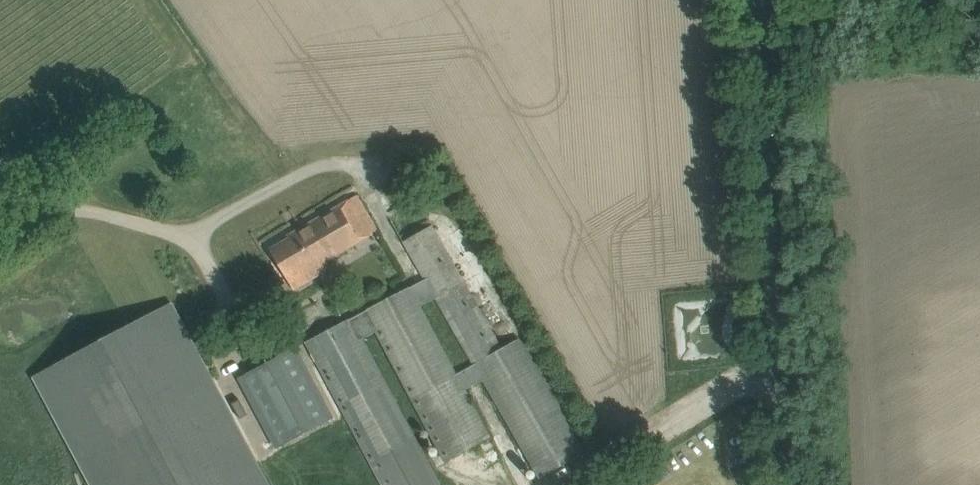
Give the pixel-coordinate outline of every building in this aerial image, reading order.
[(289,235),(291,240),(273,251),(295,289),(331,268),(327,262),(379,230),(358,194),(289,235)] [(441,243),(432,225),(417,233),(404,241),(411,254),(425,279),(412,286),(422,305),(436,298),(474,364),(457,373),(421,305),(411,286),(365,311),(352,317),(306,342),(382,484),(441,484),(414,434),(363,338),(376,331),(445,461),(491,436),(465,389),(483,379),(540,478),(572,460),(579,472),(592,464),(520,338),(503,348),(441,243)] [(36,375),(94,484),(267,484),(259,471),(171,303),(128,326),(36,375)] [(296,347),(240,377),(277,448),(333,418),(296,347)]
